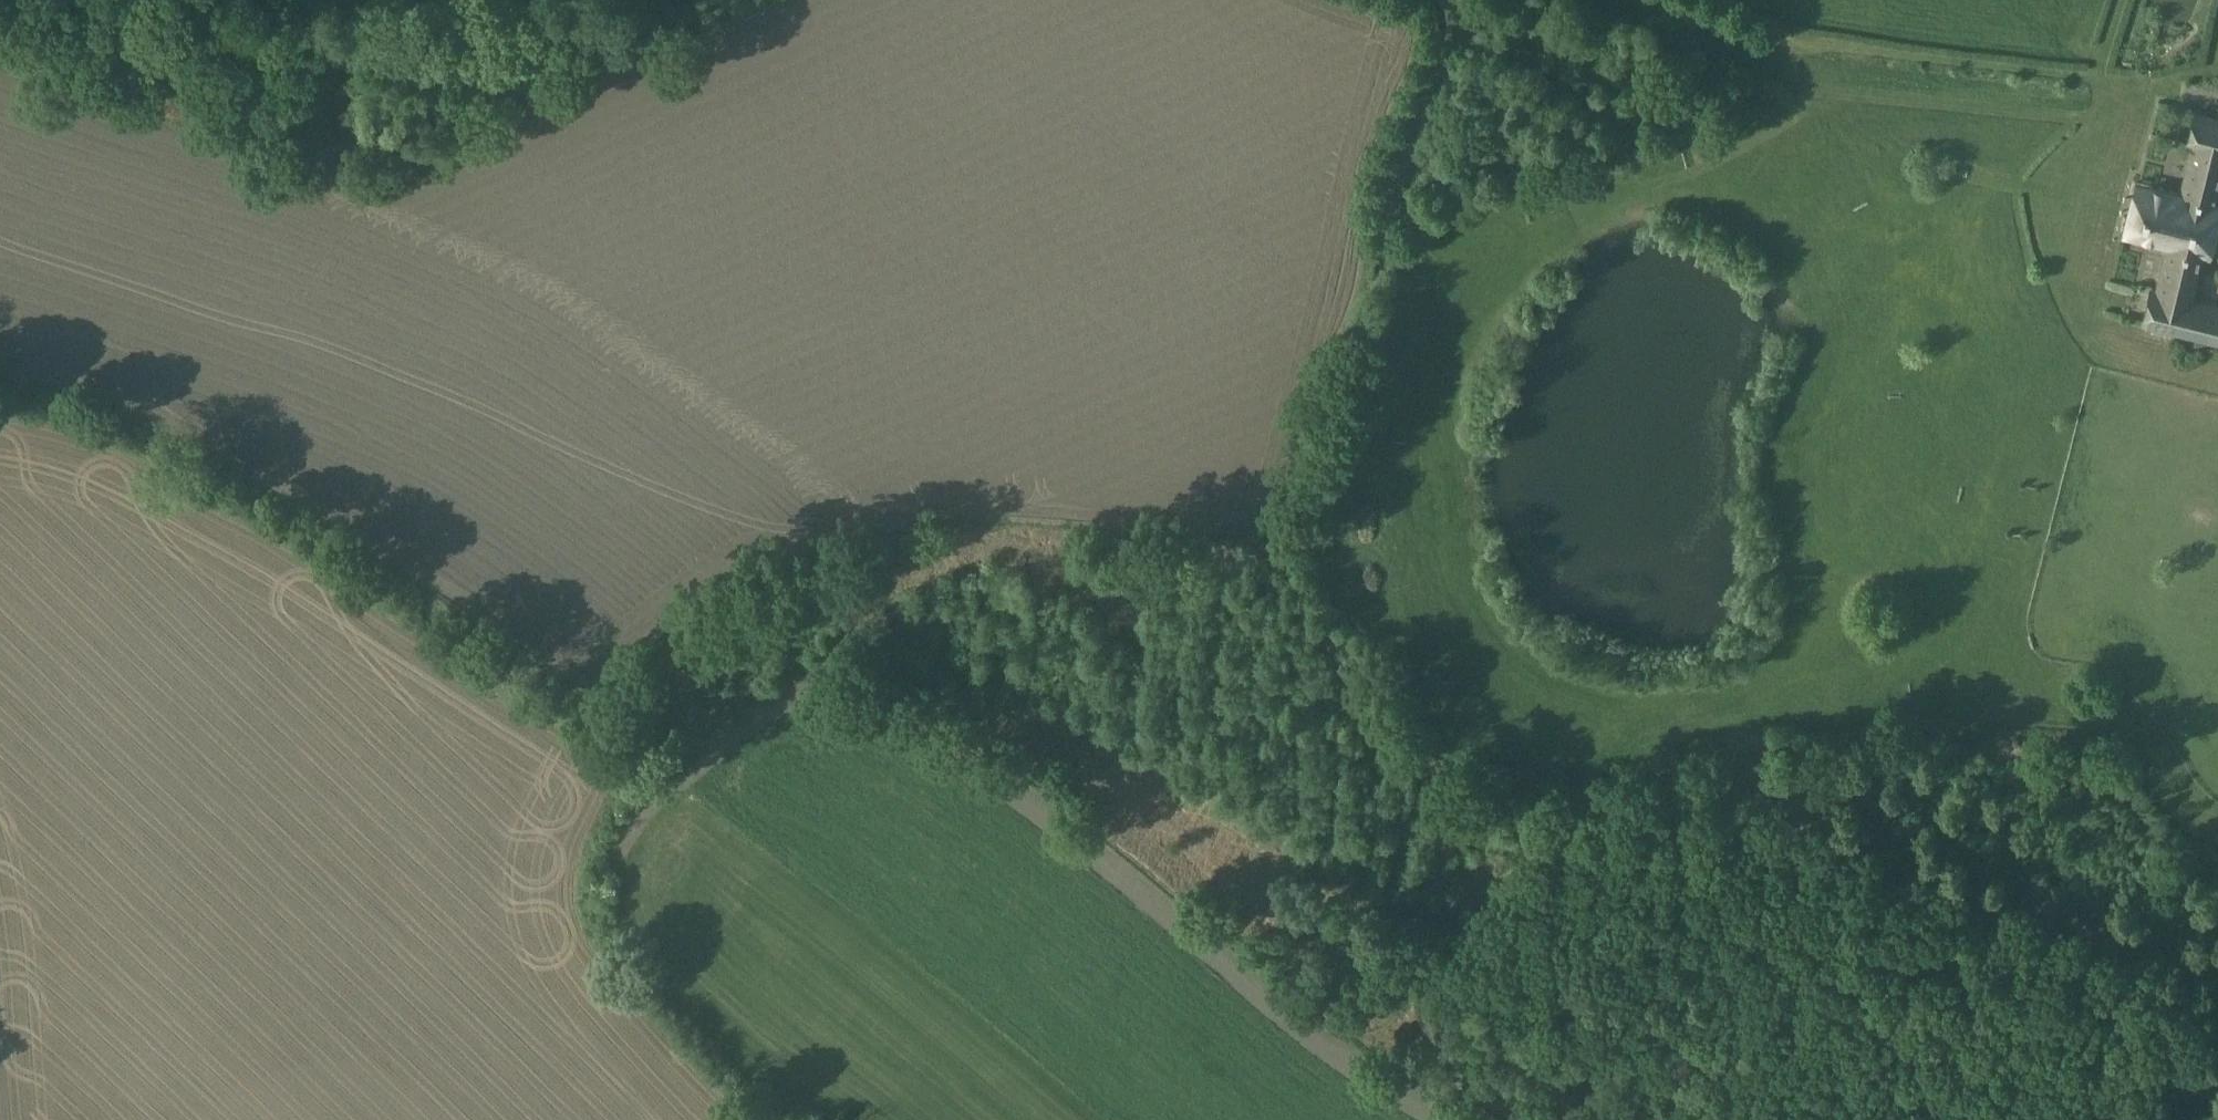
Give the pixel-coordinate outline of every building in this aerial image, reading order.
[(2217,341),(2217,308),(2190,301),(2201,254),(2207,255),(2217,213),(2217,203),(2214,202),(2217,187),(2217,119),(2195,113),(2187,146),(2193,148),(2181,193),(2151,186),(2138,238),(2168,245),(2157,291),(2151,290),(2142,323),(2181,332),(2181,331),(2217,341)]
